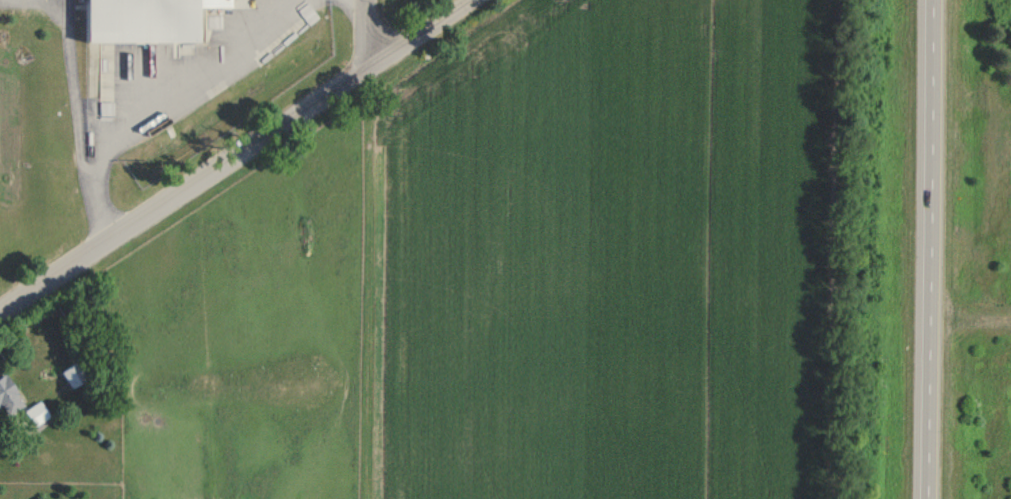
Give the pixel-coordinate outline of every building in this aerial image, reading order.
[(199,39),(199,5),(231,5),(231,0),(89,0),(89,39),(199,39)] [(22,406),(1,370),(0,370),(0,404),(7,415),(22,406)]
